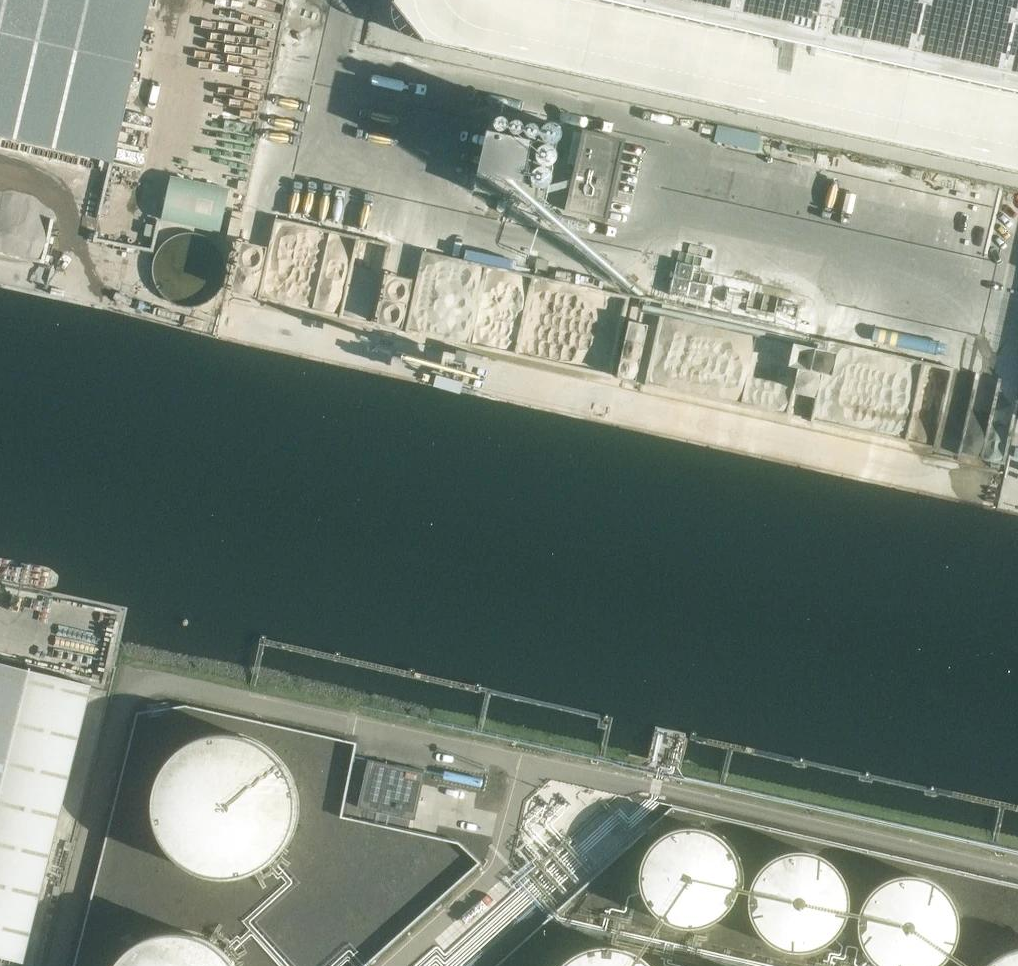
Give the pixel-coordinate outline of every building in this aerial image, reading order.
[(114,161),(151,0),(0,0),(0,136),(114,161)] [(1017,94),(1017,0),(601,0),(1017,94)] [(491,110),(473,190),(543,206),(561,126),(491,110)] [(718,125),(714,141),(758,151),(762,135),(718,125)] [(584,132),(567,211),(606,220),(623,140),(584,132)] [(171,177),(162,222),(220,234),(229,190),(171,177)] [(192,309),(203,305),(213,298),(220,289),(224,278),(224,266),(220,255),(213,245),(204,238),(193,234),(181,234),(170,238),(160,245),(153,254),(149,265),(149,277),(153,288),(159,298),(169,305),(180,308),(192,309)] [(549,260),(537,258),(535,268),(547,270),(549,260)] [(694,265),(677,261),(670,294),(688,298),(694,265)] [(209,322),(182,316),(181,324),(207,330),(209,322)] [(638,322),(629,320),(617,377),(626,379),(636,381),(648,324),(638,322)] [(0,662),(0,956),(22,962),(91,684),(0,662)] [(192,741),(177,752),(164,766),(156,782),(152,801),(154,819),(160,837),(170,853),(184,865),(201,873),(220,877),(238,876),(256,869),(272,859),(284,845),(292,828),(296,810),(294,791),(288,773),(278,758),(264,746),(247,737),(229,734),(210,735),(192,741)] [(415,819),(425,772),(368,760),(357,807),(415,819)] [(481,780),(444,771),(443,772),(443,773),(442,775),(442,776),(442,777),(442,778),(443,779),(480,788),(481,787),(481,786),(482,785),(482,784),(482,783),(482,781),(481,780)] [(726,843),(723,840),(721,838),(718,835),(715,834),(711,832),(708,830),(704,829),(701,828),(697,828),(693,827),(690,827),(686,827),(682,828),(679,828),(675,829),(672,830),(668,832),(665,833),(662,835),(659,837),(656,840),(653,842),(651,845),(649,848),(647,851),(645,854),(643,858),(642,861),(641,865),(640,868),(640,872),(639,875),(639,879),(640,883),(640,886),(641,890),(642,894),(643,897),(645,900),(647,904),(649,907),(651,910),(653,912),(656,915),(659,917),(662,919),(665,921),(668,923),(672,924),(675,926),(679,927),(682,927),(686,928),(690,928),(693,928),(697,927),(701,927),(704,926),(708,924),(711,923),(714,921),(717,919),(720,917),(723,915),(726,912),(728,910),(731,907),(733,904),(735,900),(736,897),(737,894),(739,890),(739,887),(740,883),(740,879),(740,876),(740,872),(739,868),(739,865),(738,861),(736,858),(735,854),(733,851),(731,848),(729,845),(726,843)] [(842,874),(840,871),(837,868),(835,865),(832,863),(829,860),(826,858),(822,856),(819,855),(815,853),(812,852),(808,851),(804,851),(800,851),(796,851),(793,851),(789,852),(785,852),(781,854),(778,855),(774,857),(771,859),(768,861),(765,863),(762,866),(760,869),(757,872),(755,875),(753,878),(752,882),(751,885),(750,889),(749,893),(748,897),(748,900),(748,904),(749,908),(749,912),(750,916),(751,919),(753,923),(755,926),(757,929),(759,932),(761,935),(764,938),(767,940),(770,943),(773,945),(777,947),(780,948),(784,949),(788,950),(791,951),(795,951),(799,951),(803,951),(807,951),(810,950),(814,949),(818,948),(821,946),(825,944),(828,942),(831,940),(834,938),(836,935),(839,932),(841,929),(843,925),(845,922),(846,919),(847,915),(848,911),(849,907),(849,904),(849,900),(849,896),(848,892),(848,888),(847,885),(845,881),(844,878),(842,874)] [(956,941),(957,937),(958,933),(959,929),(959,925),(959,921),(958,917),(957,913),(956,909),(955,906),(953,902),(951,898),(949,895),(946,892),(943,889),(940,886),(937,884),(934,881),(930,879),(926,878),(922,877),(918,876),(914,875),(910,875),(906,874),(902,875),(898,875),(894,876),(890,878),(887,879),(883,881),(879,883),(876,886),(873,888),(870,891),(868,894),(865,898),(863,901),(861,905),(860,909),(859,913),(858,917),(857,921),(857,925),(857,929),(858,933),(859,937),(860,941),(861,945),(863,948),(865,952),(867,955),(870,958),(873,961),(876,964),(878,965),(938,965),(940,964),(943,962),(946,959),(948,956),(951,952),(953,949),(955,945),(956,941)] [(381,888),(361,906),(367,914),(359,921),(373,938),(368,942),(361,934),(359,937),(364,943),(360,946),(370,958),(430,906),(406,879),(388,895),(381,888)] [(127,949),(115,963),(114,965),(236,965),(232,959),(218,946),(195,934),(169,932),(145,938),(127,949)] [(649,963),(646,960),(643,958),(640,955),(636,953),(632,952),(628,950),(625,949),(621,947),(616,947),(612,946),(608,946),(604,946),(600,946),(596,946),(592,947),(588,948),(584,950),(580,951),(576,953),(573,955),(569,957),(566,960),(563,963),(560,965),(559,965),(652,965),(649,963)] [(1015,948),(1011,950),(1007,951),(1002,953),(998,956),(995,958),(991,961),(987,964),(985,965),(1017,965),(1017,947),(1015,948)]
